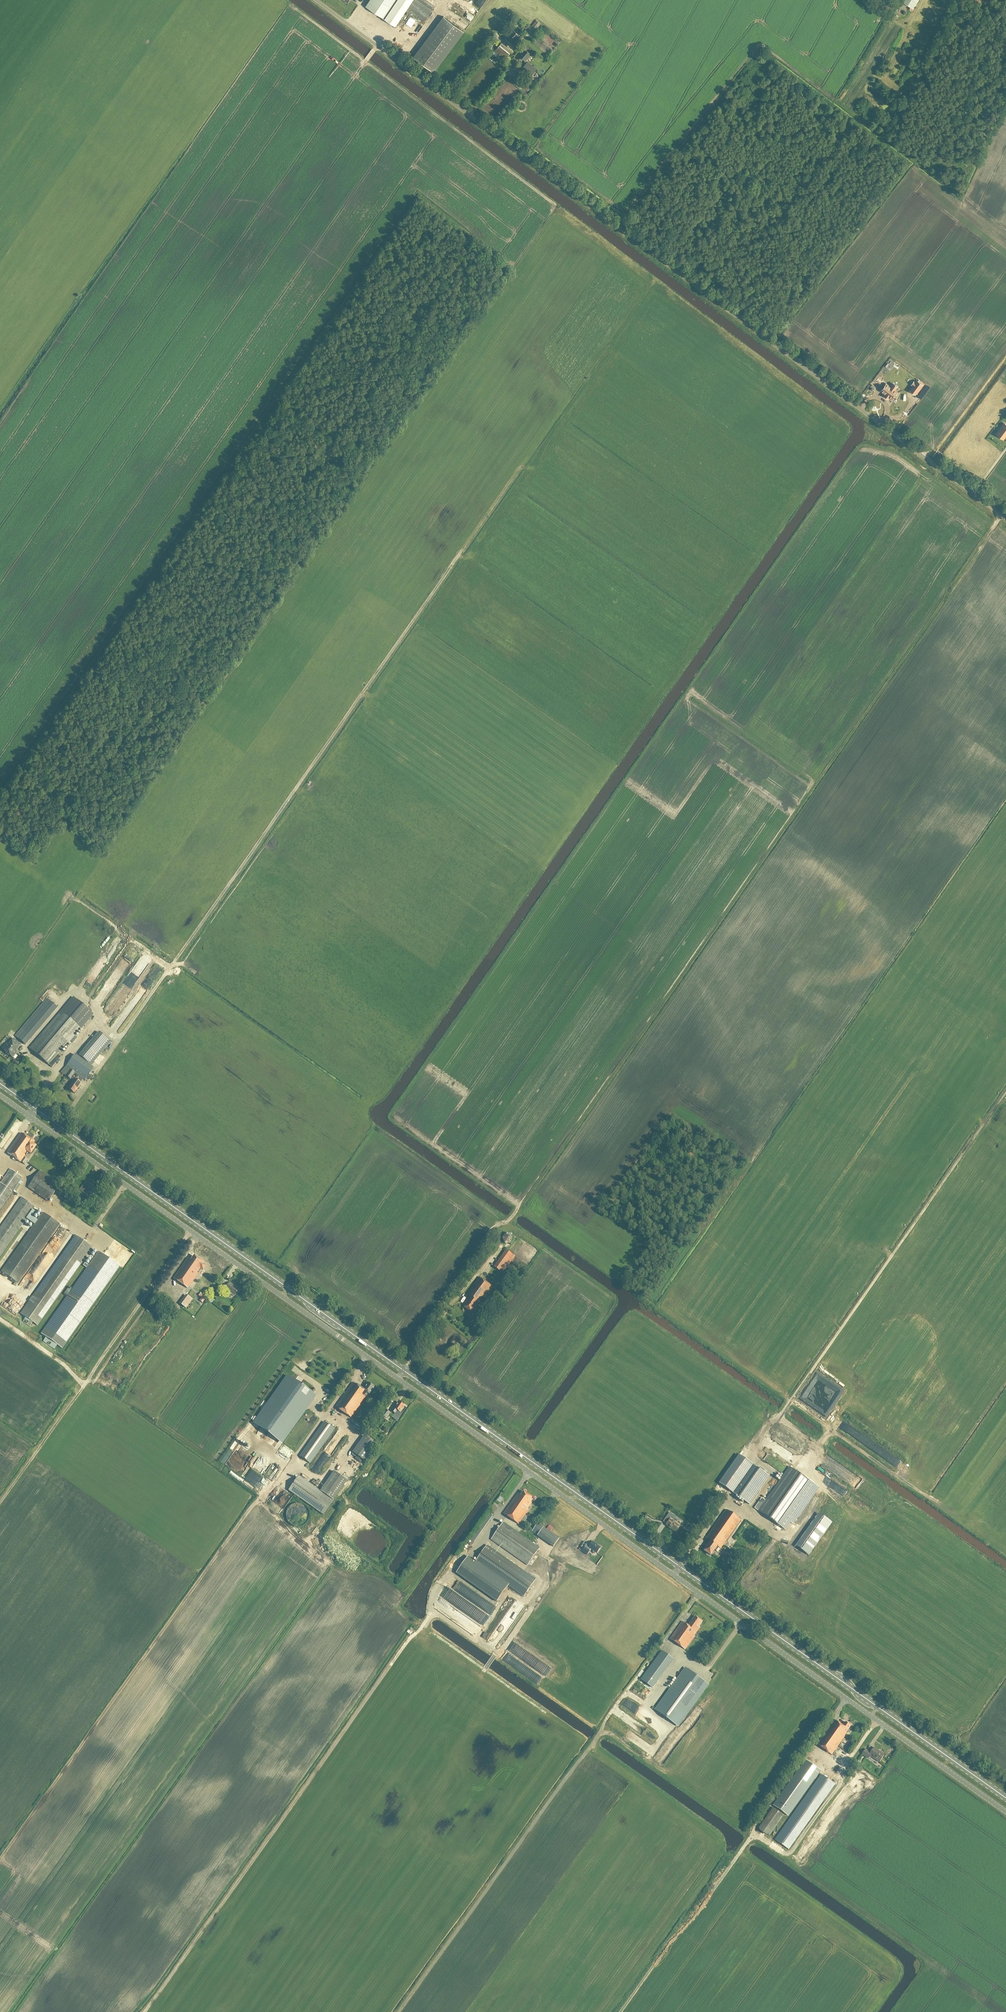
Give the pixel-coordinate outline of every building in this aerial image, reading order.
[(366,6),(395,26),(406,10),(425,22),(435,7),(425,0),(370,0),(366,6)] [(902,2),(910,7),(914,9),(919,0),(903,0),(902,2)] [(406,14),(397,27),(401,30),(411,16),(406,14)] [(443,17),(413,58),(433,73),(464,33),(443,17)] [(533,34),(541,23),(536,20),(528,31),(533,34)] [(513,44),(520,35),(513,29),(506,38),(513,44)] [(494,51),(505,59),(512,51),(502,43),(494,51)] [(522,60),(524,58),(526,60),(531,54),(524,48),(517,57),(522,60)] [(536,70),(527,63),(521,69),(530,77),(536,70)] [(916,383),(915,383),(915,382),(913,386),(910,390),(915,395),(922,385),(917,381),(916,383)] [(893,400),(899,393),(895,390),(897,387),(893,383),(890,387),(887,384),(881,391),(885,394),(884,396),(888,399),(889,397),(893,400)] [(890,406),(896,411),(906,399),(900,394),(890,406)] [(996,434),(1003,440),(1005,436),(1005,425),(1004,423),(1000,428),(1001,428),(996,434)] [(116,979),(124,964),(125,965),(127,962),(121,959),(111,976),(116,979)] [(74,997),(62,1011),(30,1048),(52,1067),(61,1057),(58,1054),(93,1014),(74,997)] [(48,998),(36,1011),(43,1017),(55,1004),(48,998)] [(6,1053),(7,1054),(8,1055),(10,1055),(13,1057),(17,1052),(16,1051),(21,1045),(14,1039),(9,1045),(7,1043),(3,1049),(6,1051),(6,1053)] [(71,1069),(75,1072),(85,1080),(94,1068),(75,1054),(67,1066),(61,1072),(66,1075),(71,1069)] [(71,1069),(66,1075),(71,1079),(75,1072),(71,1069)] [(80,1088),(79,1087),(82,1083),(75,1078),(68,1087),(69,1088),(69,1089),(74,1092),(76,1089),(77,1090),(79,1090),(80,1088)] [(31,1153),(36,1145),(32,1143),(33,1140),(31,1139),(21,1133),(7,1152),(20,1162),(26,1154),(26,1155),(29,1151),(31,1153)] [(3,1149),(9,1141),(5,1138),(0,1145),(0,1147),(3,1149)] [(23,1177),(11,1168),(0,1183),(0,1210),(23,1177)] [(48,1201),(60,1185),(40,1170),(28,1187),(48,1201)] [(95,1196),(99,1190),(89,1183),(86,1187),(83,1185),(80,1189),(86,1194),(87,1191),(95,1196)] [(35,1206),(22,1197),(0,1228),(0,1256),(35,1206)] [(18,1282),(60,1223),(43,1212),(2,1271),(18,1282)] [(93,1247),(75,1235),(20,1313),(38,1326),(93,1247)] [(506,1250),(494,1267),(503,1273),(515,1256),(506,1250)] [(120,1266),(99,1252),(42,1333),(63,1348),(120,1266)] [(203,1269),(206,1265),(203,1263),(204,1262),(194,1255),(191,1260),(188,1257),(174,1278),(188,1288),(199,1272),(198,1272),(201,1268),(203,1269)] [(474,1313),(475,1313),(477,1310),(477,1309),(474,1307),(478,1302),(480,1303),(492,1287),(479,1277),(467,1294),(471,1297),(464,1307),(468,1310),(468,1311),(470,1312),(471,1311),(471,1312),(472,1311),(474,1313)] [(225,1288),(232,1293),(232,1295),(234,1296),(237,1292),(238,1293),(241,1289),(237,1286),(236,1287),(229,1283),(225,1288)] [(180,1302),(186,1306),(193,1297),(187,1293),(180,1302)] [(304,1390),(305,1390),(305,1385),(303,1385),(303,1380),(292,1381),(293,1390),(298,1389),(299,1396),(305,1395),(304,1390)] [(370,1394),(375,1387),(367,1381),(364,1386),(365,1387),(363,1389),(353,1382),(335,1407),(351,1417),(366,1396),(368,1393),(370,1394)] [(400,1416),(402,1413),(400,1412),(404,1406),(399,1402),(396,1405),(392,1411),(400,1416)] [(385,1420),(391,1413),(385,1409),(380,1416),(385,1420)] [(247,1428),(250,1431),(251,1430),(254,1432),(259,1426),(252,1421),(247,1428)] [(310,1463),(335,1428),(325,1421),(300,1456),(310,1463)] [(261,1427),(257,1434),(262,1438),(267,1431),(261,1427)] [(266,1432),(262,1438),(273,1445),(277,1438),(266,1432)] [(339,1437),(327,1443),(329,1447),(324,1449),(327,1455),(333,1452),(331,1448),(342,1442),(339,1437)] [(359,1458),(365,1458),(365,1441),(354,1441),(354,1453),(358,1453),(359,1458)] [(720,1483),(734,1493),(747,1502),(766,1474),(740,1455),(720,1483)] [(325,1464),(322,1460),(312,1467),(316,1473),(321,1470),(320,1467),(325,1464)] [(760,1510),(759,1511),(786,1529),(791,1522),(794,1524),(819,1488),(790,1467),(766,1501),(762,1498),(756,1507),(760,1510)] [(288,1490),(320,1512),(324,1515),(334,1501),(298,1476),(288,1490)] [(518,1493),(504,1513),(508,1516),(518,1523),(520,1522),(524,1516),(528,1509),(527,1508),(529,1506),(530,1506),(532,1504),(531,1503),(532,1502),(531,1502),(533,1499),(531,1498),(532,1497),(530,1496),(530,1495),(529,1494),(528,1494),(524,1491),(521,1495),(518,1493)] [(705,1550),(706,1551),(706,1552),(708,1553),(709,1553),(711,1555),(715,1550),(716,1550),(719,1547),(721,1548),(741,1520),(726,1509),(706,1538),(711,1541),(705,1550)] [(676,1531),(681,1525),(671,1518),(667,1524),(676,1531)] [(503,1522),(491,1539),(528,1565),(540,1548),(514,1529),(503,1522)] [(538,1523),(532,1531),(538,1536),(544,1528),(538,1523)] [(597,1553),(601,1547),(596,1544),(597,1543),(593,1541),(589,1547),(597,1553)] [(487,1545),(476,1561),(504,1581),(509,1584),(512,1587),(524,1595),(536,1579),(524,1570),(487,1545)] [(468,1556),(457,1572),(492,1597),(497,1601),(509,1584),(504,1581),(476,1561),(468,1556)] [(694,1636),(696,1632),(700,1627),(699,1626),(702,1622),(703,1621),(702,1621),(695,1616),(696,1616),(695,1616),(688,1626),(682,1621),(670,1639),(685,1649),(695,1636),(694,1636)] [(662,1651),(641,1679),(652,1687),(673,1659),(662,1651)] [(678,1726),(708,1684),(685,1668),(677,1679),(678,1680),(656,1710),(678,1726)] [(846,1733),(851,1725),(846,1722),(843,1726),(834,1719),(817,1744),(832,1754),(845,1736),(845,1735),(846,1733)] [(880,1762),(885,1754),(874,1747),(871,1753),(866,1749),(862,1754),(868,1758),(870,1755),(880,1762)] [(820,1771),(806,1760),(773,1805),(788,1815),(820,1771)] [(822,1775),(775,1839),(788,1849),(835,1784),(822,1775)] [(769,1835),(783,1815),(773,1808),(758,1828),(769,1835)]
